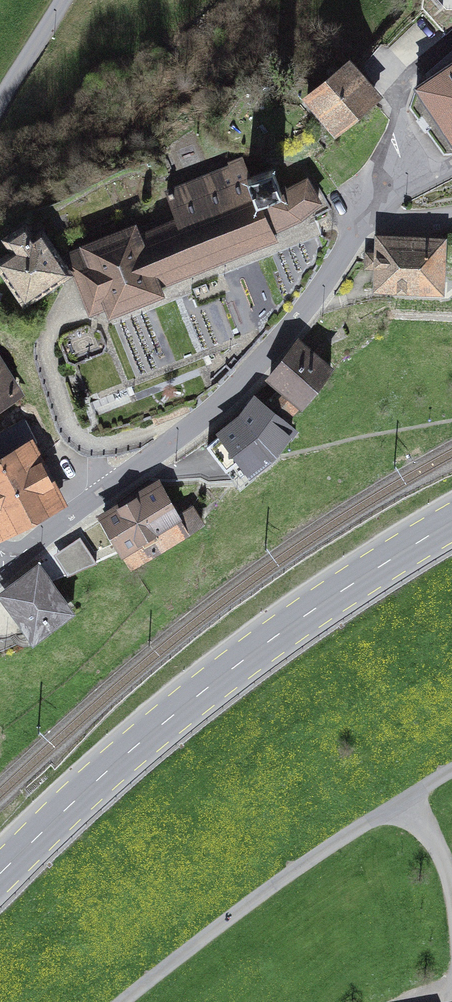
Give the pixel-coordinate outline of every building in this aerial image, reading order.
[(350,65),(312,101),(340,130),(378,93),(350,65)] [(422,91),(451,133),(451,70),(422,91)] [(193,212),(104,248),(133,320),(190,296),(187,289),(296,245),(289,228),(320,216),(302,171),(271,184),(261,160),(185,191),(193,212)] [(388,234),(386,291),(451,293),(451,235),(388,234)] [(0,265),(0,269),(23,306),(70,277),(45,237),(27,248),(21,239),(10,246),(16,255),(0,265)] [(298,348),(269,384),(300,409),(329,374),(298,348)] [(25,403),(0,360),(0,418),(25,403)] [(260,396),(205,443),(235,478),(290,432),(260,396)] [(0,459),(0,524),(7,536),(71,501),(37,439),(0,459)] [(160,483),(101,520),(135,573),(194,536),(160,483)] [(0,599),(0,605),(30,644),(74,609),(41,567),(0,599)]
